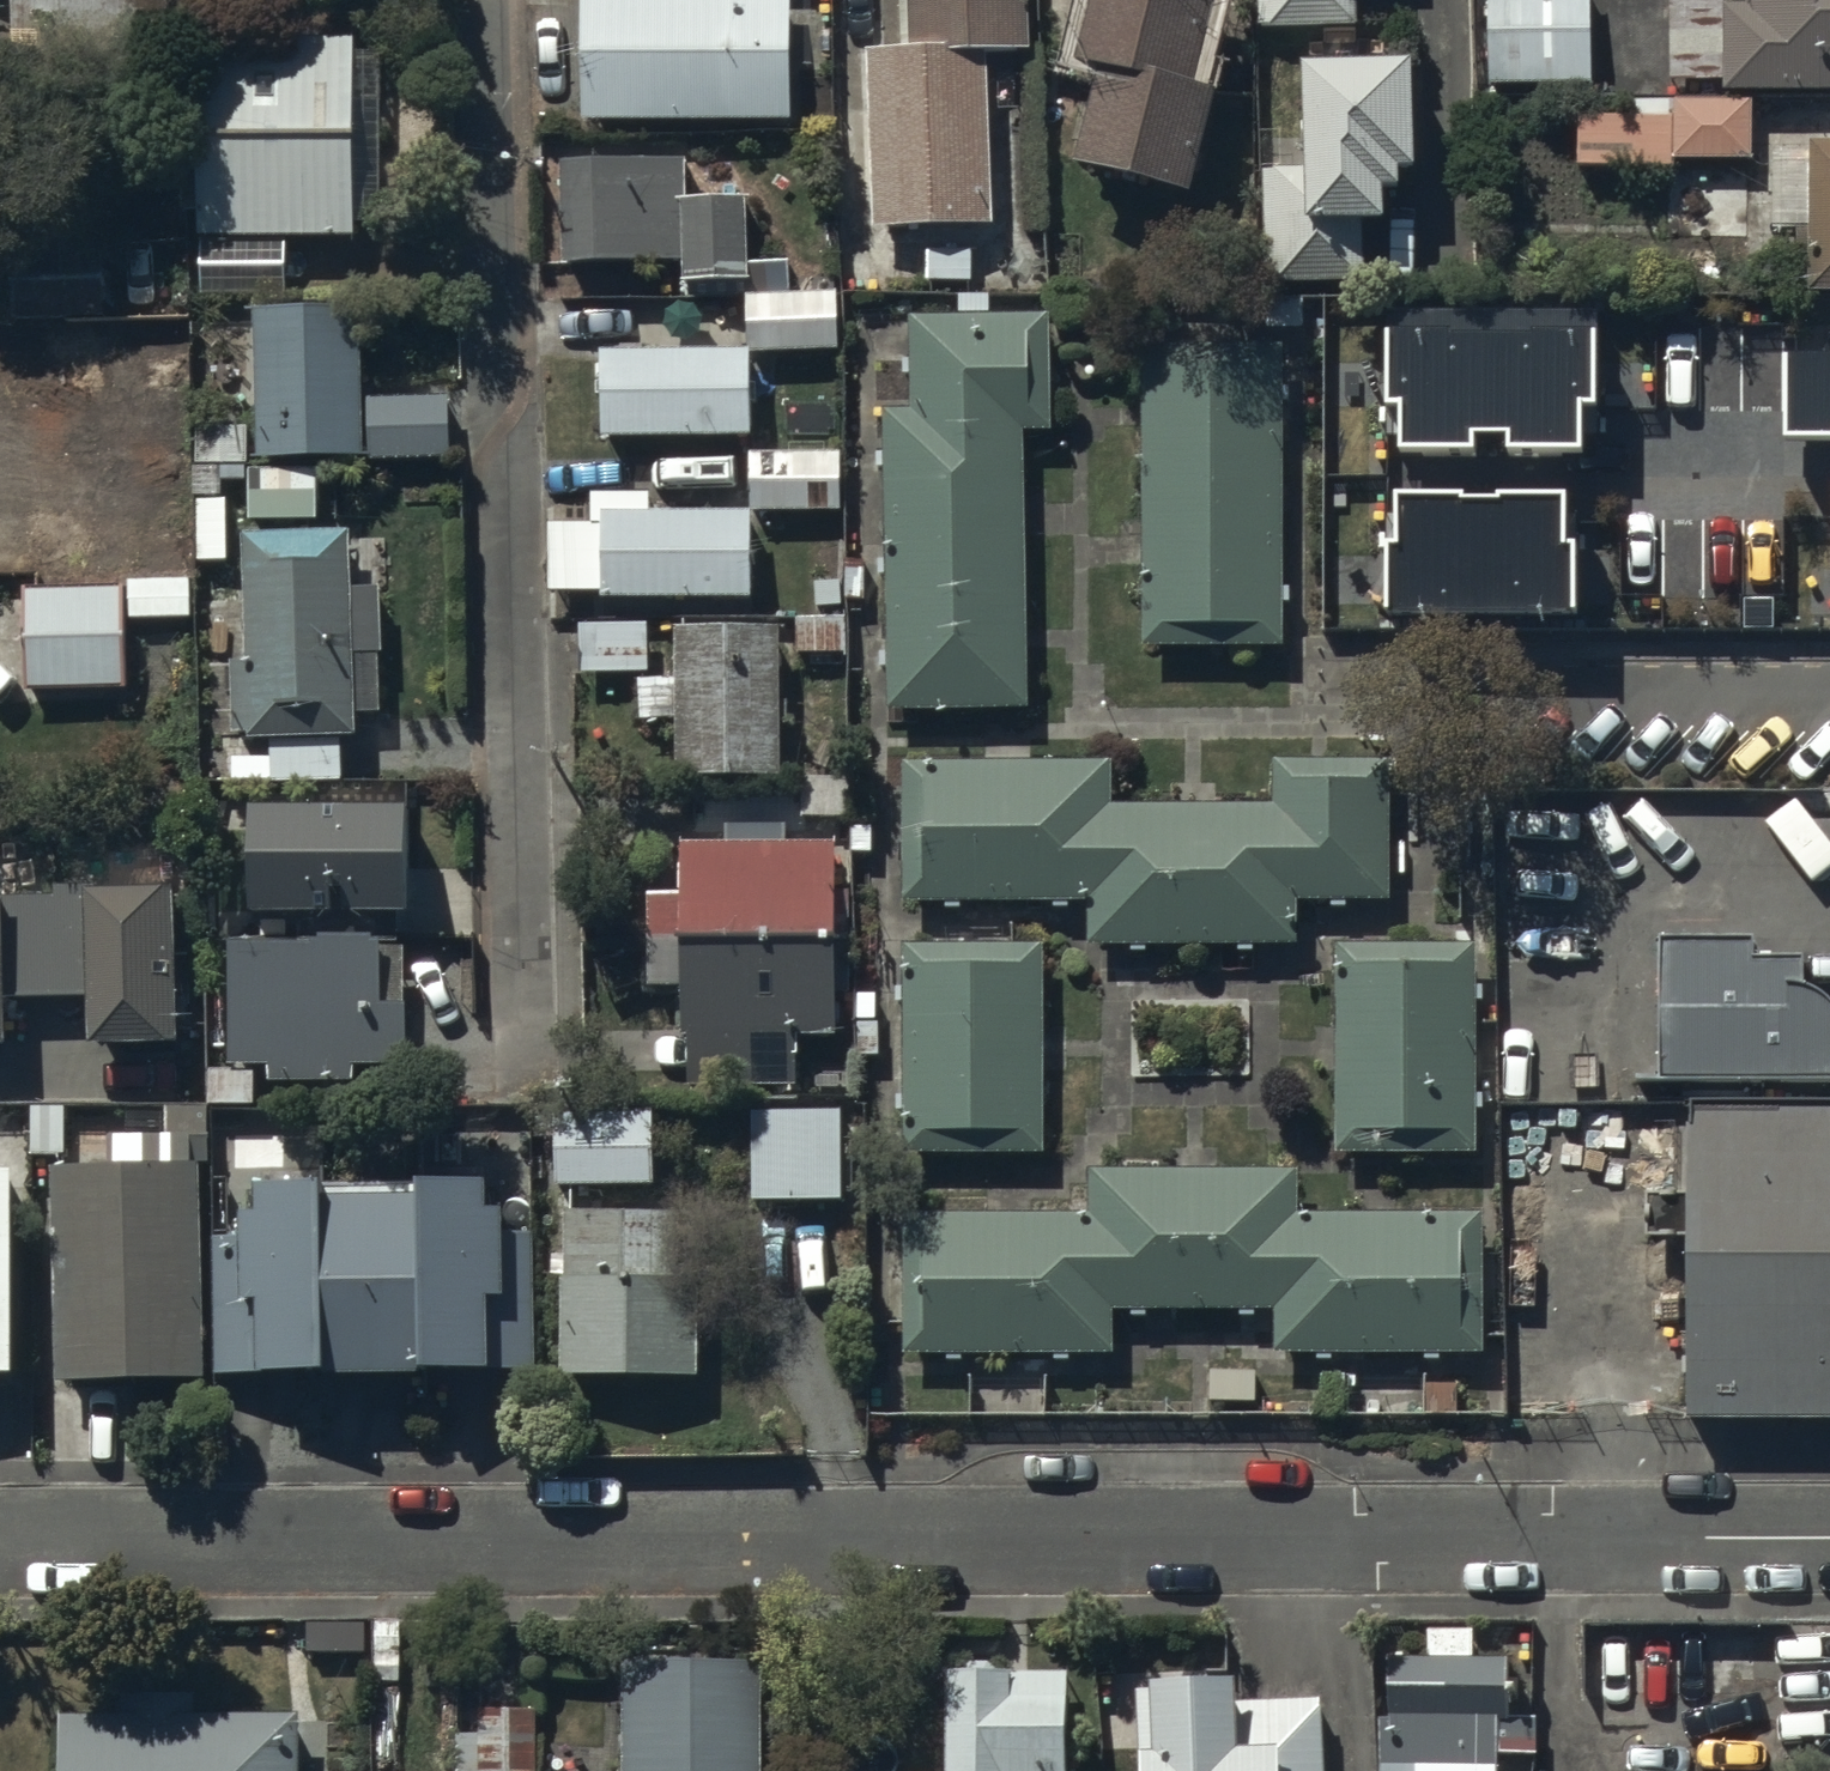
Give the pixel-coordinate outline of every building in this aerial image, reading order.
[(10,55),(140,53),(140,0),(10,0),(10,55)] [(577,108),(788,108),(788,0),(577,0),(577,108)] [(898,35),(864,37),(872,215),(991,210),(984,39),(1029,37),(1027,0),(896,0),(898,35)] [(1074,41),(1093,46),(1070,135),(1185,165),(1211,63),(1191,58),(1206,0),(1084,0),(1074,41)] [(1258,46),(1353,44),(1353,0),(1257,0),(1258,46)] [(1494,96),(1596,96),(1595,0),(1493,0),(1494,96)] [(1726,87),(1829,87),(1829,0),(1726,0),(1726,87)] [(201,14),(194,220),(351,226),(351,212),(374,213),(381,39),(353,38),(354,19),(201,14)] [(1354,65),(1298,66),(1299,177),(1264,177),(1265,290),(1361,289),(1360,215),(1381,215),(1380,184),(1398,184),(1398,161),(1410,160),(1409,58),(1354,59),(1354,65)] [(1753,157),(1754,98),(1674,98),(1674,115),(1581,114),(1581,166),(1675,166),(1675,156),(1753,157)] [(1812,140),(1811,289),(1829,289),(1829,140),(1812,140)] [(691,144),(556,147),(558,254),(676,252),(677,274),(745,273),(743,179),(692,180),(691,144)] [(835,286),(748,290),(750,346),(838,342),(835,286)] [(909,401),(882,401),(887,696),(1029,693),(1024,414),(1051,413),(1049,302),(988,303),(988,287),(955,288),(956,303),(907,304),(909,401)] [(357,295),(249,295),(249,421),(176,421),(176,506),(230,506),(230,486),(218,486),(218,457),(249,457),(249,446),(446,446),(446,389),(357,389),(357,295)] [(1594,305),(1489,306),(1490,429),(1510,428),(1510,448),(1578,448),(1577,401),(1595,401),(1594,305)] [(1472,429),(1490,429),(1489,306),(1386,306),(1387,399),(1400,399),(1401,449),(1472,448),(1472,429)] [(1278,331),(1143,331),(1143,652),(1278,652),(1278,331)] [(599,426),(749,422),(747,343),(597,346),(599,426)] [(1782,351),(1782,440),(1829,440),(1829,351),(1782,351)] [(839,447),(752,446),(751,503),(839,503),(839,447)] [(1500,498),(1480,498),(1481,611),(1576,610),(1575,540),(1561,540),(1561,489),(1500,490),(1500,498)] [(1386,612),(1481,611),(1480,498),(1459,499),(1459,490),(1395,491),(1396,540),(1385,540),(1386,612)] [(749,504),(599,506),(599,592),(751,592),(749,504)] [(348,517),(239,518),(240,645),(228,645),(229,721),(245,720),(245,726),(267,726),(267,770),(339,769),(338,721),(352,721),(352,700),(378,700),(377,574),(349,575),(348,517)] [(186,570),(22,579),(27,681),(129,676),(125,615),(188,612),(186,570)] [(675,668),(636,669),(637,710),(671,709),(672,764),(778,761),(774,607),(673,609),(675,668)] [(647,611),(575,612),(575,661),(647,661),(647,611)] [(1109,753),(902,750),(900,894),(1084,897),(1083,933),(1291,936),(1292,889),(1382,890),(1384,750),(1271,748),(1270,791),(1109,788),(1109,753)] [(406,783),(243,783),(243,892),(397,892),(397,930),(471,930),(471,867),(406,867),(406,783)] [(672,877),(645,876),(644,976),(675,976),(675,1023),(683,1023),(682,1077),(781,1078),(782,1017),(834,1017),(836,822),(673,821),(672,877)] [(10,1026),(9,987),(92,985),(93,1033),(184,1030),(179,868),(54,872),(55,885),(7,887),(7,871),(0,871),(0,1026),(10,1026)] [(303,925),(232,925),(231,1055),(269,1055),(269,1069),(357,1070),(357,1052),(400,1052),(401,935),(377,935),(377,918),(303,918),(303,925)] [(1038,926),(899,927),(901,1145),(1040,1144),(1038,926)] [(1466,926),(1330,928),(1334,1140),(1469,1138),(1466,926)] [(1663,941),(1664,1078),(1829,1077),(1829,1001),(1829,1000),(1819,989),(1802,982),(1802,959),(1753,959),(1753,941),(1663,941)] [(650,1092),(548,1094),(550,1172),(652,1170),(650,1092)] [(841,1101),(745,1100),(745,1189),(840,1190),(841,1101)] [(1694,1106),(1693,1419),(1829,1419),(1829,1105),(1694,1106)] [(14,1351),(22,1147),(0,1146),(0,1352),(14,1351)] [(197,1149),(51,1153),(57,1371),(203,1367),(197,1149)] [(245,1223),(213,1223),(216,1364),(259,1363),(258,1348),(475,1344),(475,1356),(530,1355),(528,1223),(500,1224),(500,1188),(481,1188),(480,1155),(411,1157),(411,1172),(319,1174),(318,1156),(260,1157),(261,1189),(244,1189),(245,1223)] [(1270,1343),(1477,1343),(1472,1199),(1300,1198),(1299,1159),(1090,1162),(1091,1201),(899,1203),(901,1342),(1111,1340),(1110,1300),(1270,1299),(1270,1343)] [(559,1200),(556,1358),(698,1360),(701,1202),(559,1200)] [(1386,1648),(1387,1710),(1375,1711),(1376,1770),(1498,1770),(1497,1751),(1534,1750),(1533,1711),(1502,1711),(1500,1649),(1469,1649),(1469,1625),(1424,1626),(1424,1648),(1386,1648)] [(758,1647),(616,1649),(618,1770),(760,1770),(758,1647)] [(1138,1732),(1137,1770),(1322,1770),(1323,1691),(1234,1690),(1234,1655),(1149,1654),(1148,1732),(1138,1732)] [(1015,1657),(941,1659),(941,1767),(909,1767),(909,1770),(1064,1770),(1064,1672),(1015,1672),(1015,1657)] [(53,1702),(54,1770),(291,1770),(289,1702),(196,1703),(196,1681),(131,1682),(131,1700),(53,1702)] [(460,1731),(460,1770),(535,1770),(535,1706),(478,1706),(478,1731),(460,1731)]
